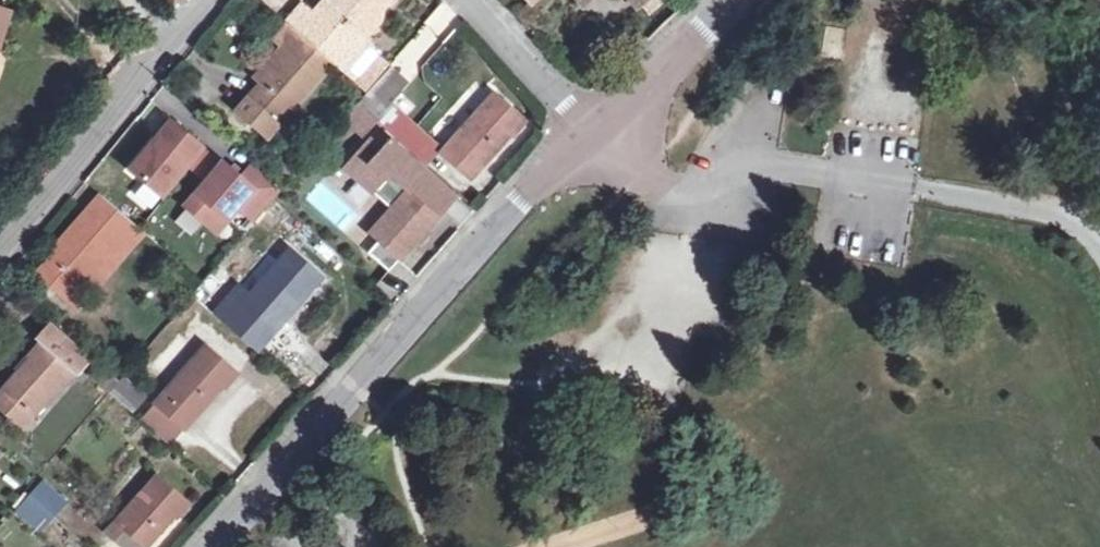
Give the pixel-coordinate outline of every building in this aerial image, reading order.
[(180,0),(156,0),(170,13),(180,0)] [(291,23),(335,62),(344,70),(370,38),(364,33),(394,0),(342,0),(334,9),(328,4),(317,17),(304,7),(291,23)] [(531,1),(516,14),(526,26),(542,11),(533,1),(534,0),(530,0),(531,1)] [(653,15),(670,0),(638,0),(653,15)] [(1,47),(15,8),(0,4),(0,46),(1,47)] [(278,126),(335,62),(291,23),(289,22),(274,39),(288,51),(274,67),(276,69),(239,112),(259,129),(269,119),(278,126)] [(394,66),(361,101),(377,115),(390,102),(410,80),(394,66)] [(514,135),(529,118),(495,89),(441,150),(473,177),(511,133),(514,135)] [(441,149),(390,102),(377,115),(375,118),(426,165),(441,149)] [(376,120),(360,106),(347,120),(364,134),(376,120)] [(269,119),(259,129),(269,138),(278,126),(269,119)] [(134,171),(164,196),(205,148),(175,123),(134,171)] [(382,153),(380,155),(414,186),(412,188),(441,214),(442,213),(455,198),(392,142),(382,153)] [(380,155),(382,153),(371,143),(348,168),(377,194),(393,176),(410,191),(414,186),(380,155)] [(210,179),(222,164),(207,152),(195,166),(210,179)] [(286,186),(257,161),(243,177),(224,161),(222,164),(210,179),(188,207),(207,221),(218,209),(230,219),(240,207),(256,221),(286,186)] [(441,214),(412,188),(410,191),(371,234),(380,242),(369,253),(390,271),(428,228),(430,230),(444,215),(442,213),(441,214)] [(38,269),(57,285),(55,287),(74,304),(87,289),(84,286),(122,242),(128,247),(143,230),(101,193),(67,231),(70,233),(38,269)] [(219,231),(230,219),(218,209),(207,221),(219,231)] [(271,330),(308,290),(311,291),(323,278),(291,250),(249,296),(239,287),(215,314),(257,351),(274,333),(271,330)] [(210,276),(203,283),(193,295),(192,297),(200,305),(218,283),(210,276)] [(200,305),(192,297),(180,310),(189,318),(200,305)] [(35,416),(74,371),(78,374),(83,370),(108,393),(119,381),(50,320),(37,336),(42,341),(25,361),(29,365),(0,398),(0,405),(17,420),(27,409),(35,416)] [(174,399),(163,410),(184,428),(223,386),(225,388),(238,373),(208,347),(166,392),(174,399)] [(123,380),(112,393),(134,413),(148,397),(126,378),(123,380)] [(156,403),(163,410),(174,399),(166,392),(156,403)] [(163,410),(156,403),(142,417),(170,443),(184,428),(163,410)] [(27,409),(17,420),(25,427),(35,416),(27,409)] [(188,503),(156,475),(116,522),(125,529),(114,541),(121,546),(146,546),(172,518),(174,520),(188,503)] [(38,482),(27,496),(52,518),(64,505),(38,482)] [(52,518),(27,496),(18,507),(43,529),(52,518)]
